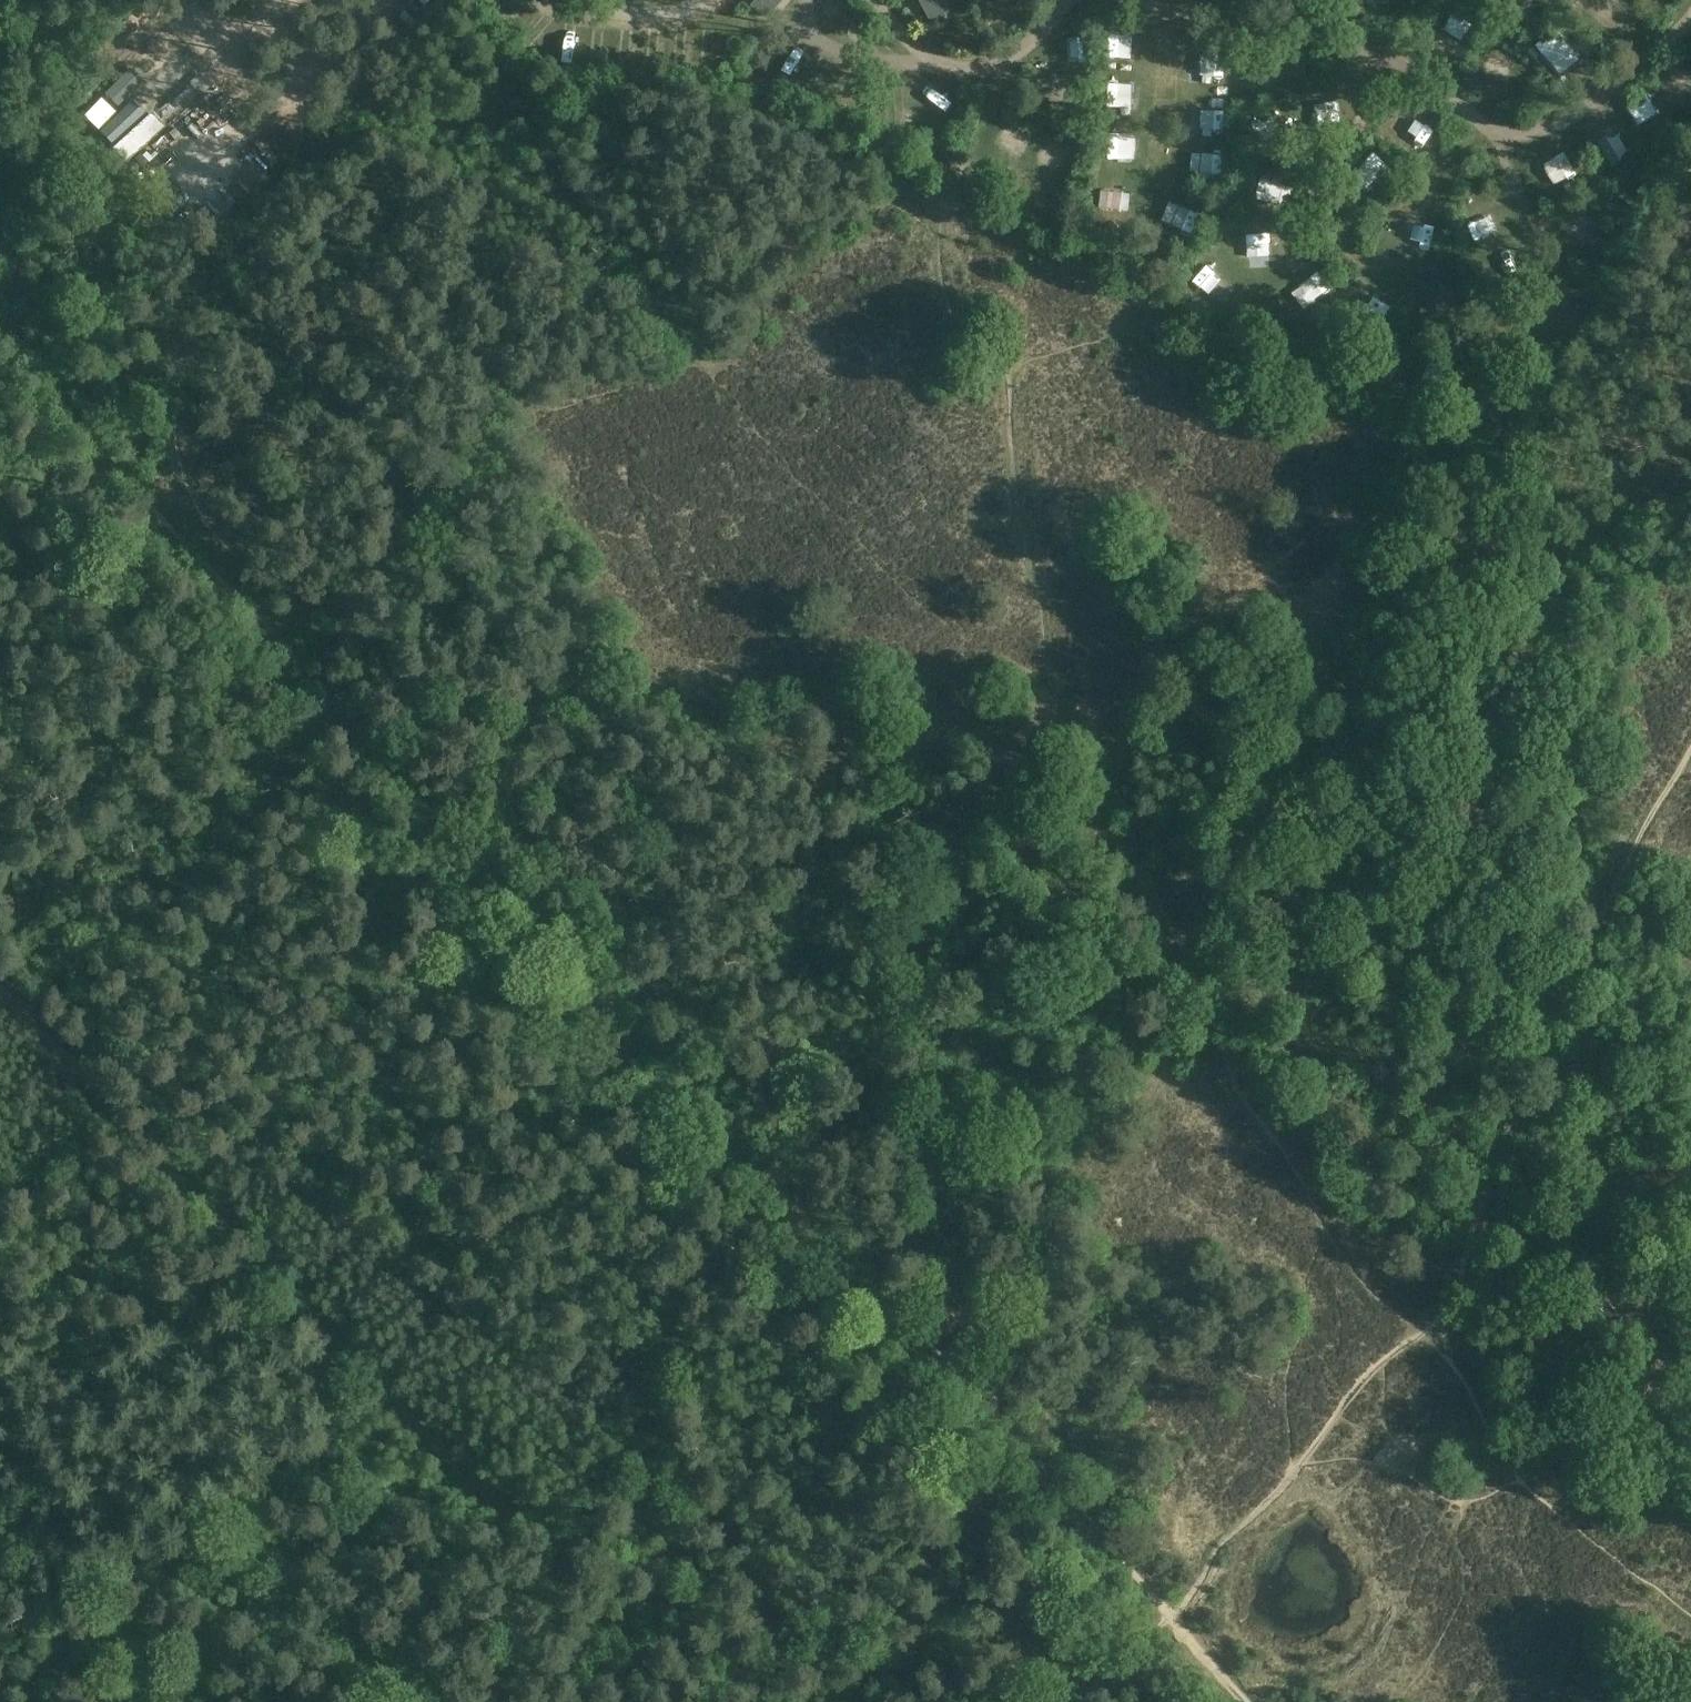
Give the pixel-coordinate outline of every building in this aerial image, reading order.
[(755,2),(769,15),(782,0),(756,0),(755,2)] [(1287,121),(1278,113),(1270,122),(1278,130),(1287,121)] [(1588,159),(1610,151),(1605,139),(1583,147),(1588,159)] [(1535,178),(1548,173),(1541,155),(1528,160),(1535,178)]
